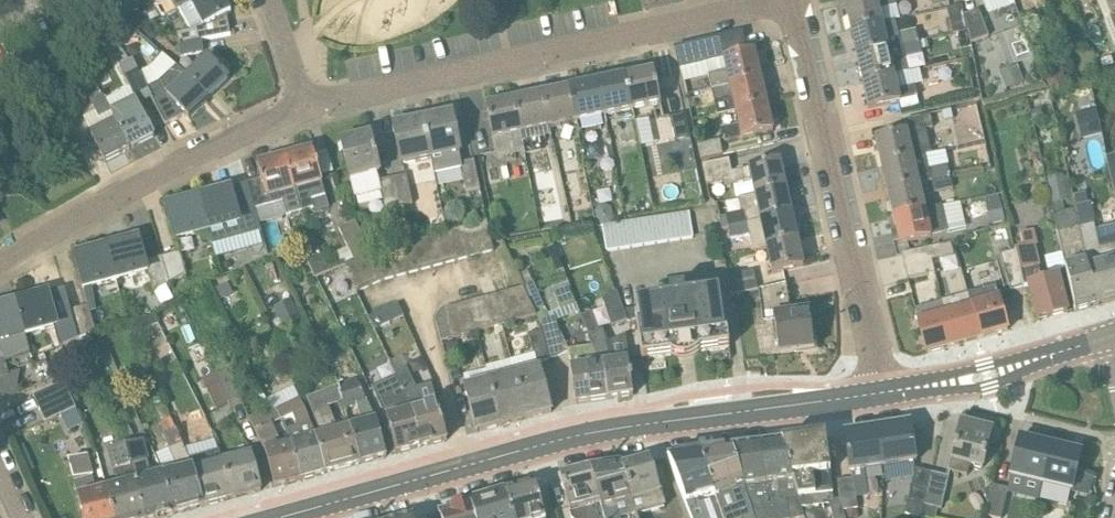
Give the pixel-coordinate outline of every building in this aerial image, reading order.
[(195,0),(167,0),(157,5),(163,17),(181,9),(189,3),(195,0)] [(201,41),(232,35),(226,13),(230,11),(224,0),(195,0),(189,3),(181,9),(191,30),(176,33),(178,46),(201,41)] [(884,22),(881,8),(896,5),(895,0),(854,0),(845,2),(851,30),(884,22)] [(964,15),(962,5),(947,8),(952,33),(968,30),(971,43),(989,36),(979,9),(964,15)] [(158,11),(149,15),(151,20),(160,16),(158,11)] [(856,55),(918,41),(916,30),(898,33),(895,19),(884,22),(851,30),(856,55)] [(127,23),(114,36),(124,46),(137,33),(127,23)] [(712,90),(761,78),(755,51),(746,53),(741,32),(675,47),(680,68),(706,63),(712,90)] [(201,41),(178,46),(181,58),(204,54),(201,41)] [(862,81),(906,71),(903,57),(921,54),(918,41),(856,55),(862,81)] [(919,42),(921,50),(929,48),(927,41),(919,42)] [(187,75),(208,98),(228,79),(206,57),(187,75)] [(1111,58),(1101,61),(1103,68),(1113,64),(1111,58)] [(117,108),(110,111),(111,112),(115,121),(130,149),(154,136),(139,105),(152,98),(147,87),(140,73),(133,59),(119,66),(135,99),(117,108)] [(152,98),(165,125),(186,114),(189,117),(208,98),(187,75),(187,76),(176,64),(160,80),(147,87),(152,98)] [(1018,65),(1000,71),(1006,88),(1024,81),(1018,65)] [(625,75),(632,110),(661,104),(653,70),(625,75)] [(906,71),(862,81),(868,108),(900,101),(902,109),(920,105),(915,85),(898,88),(895,75),(906,72),(906,71)] [(604,116),(632,110),(625,75),(597,81),(604,116)] [(718,116),(735,112),(767,105),(761,78),(712,90),(718,116)] [(577,122),(604,116),(597,81),(570,87),(577,122)] [(549,128),(577,122),(570,87),(542,93),(549,128)] [(90,99),(96,111),(99,118),(111,112),(110,111),(104,100),(101,93),(90,99)] [(522,133),(549,128),(542,93),(514,99),(522,133)] [(526,154),(522,133),(514,99),(486,105),(497,160),(526,154)] [(681,99),(668,101),(670,115),(683,113),(681,99)] [(767,105),(735,112),(738,125),(721,129),(723,138),(725,138),(726,140),(773,129),(767,105)] [(982,105),(962,107),(964,127),(984,125),(982,105)] [(951,109),(943,111),(945,120),(953,119),(951,109)] [(1041,109),(1030,111),(1032,122),(1044,120),(1041,109)] [(1096,110),(1076,115),(1081,139),(1101,134),(1096,110)] [(423,118),(432,159),(435,175),(461,169),(466,192),(480,188),(474,159),(463,162),(453,112),(423,118)] [(925,155),(931,154),(928,141),(925,128),(933,127),(931,114),(905,119),(907,131),(876,138),(882,165),(914,157),(925,155)] [(401,166),(432,159),(423,118),(392,125),(401,166)] [(130,149),(115,121),(90,133),(106,161),(130,149)] [(379,181),(377,174),(381,173),(371,133),(341,141),(351,181),(355,198),(381,192),(379,181)] [(701,157),(723,153),(720,140),(698,144),(701,157)] [(649,147),(651,172),(666,171),(664,146),(649,147)] [(285,158),(302,212),(315,208),(316,212),(328,209),(327,205),(313,151),(285,158)] [(931,180),(949,176),(947,163),(928,167),(925,155),(914,157),(882,165),(888,189),(920,182),(931,180)] [(1106,159),(1114,197),(1114,156),(1106,159)] [(258,165),(262,179),(248,183),(255,209),(269,205),(268,199),(281,196),(286,216),(302,212),(285,158),(258,165)] [(739,198),(786,188),(779,160),(748,167),(748,168),(732,171),(729,159),(703,164),(707,185),(723,181),(724,185),(750,179),(754,194),(739,197),(739,198)] [(1106,159),(1114,201),(1114,197),(1106,159)] [(393,178),(400,207),(413,204),(407,175),(393,178)] [(1079,227),(1076,209),(1060,213),(1059,202),(1067,201),(1063,175),(1048,178),(1054,215),(1057,232),(1066,264),(1064,264),(1074,310),(1096,304),(1079,228),(1079,227)] [(952,188),(949,176),(931,180),(934,192),(952,188)] [(385,210),(400,207),(393,178),(379,181),(381,192),(385,210)] [(893,215),(925,208),(920,182),(888,189),(893,215)] [(244,237),(262,232),(255,209),(248,183),(232,187),(232,188),(198,197),(209,234),(212,246),(244,237)] [(729,228),(792,214),(786,188),(739,198),(742,211),(719,216),(722,229),(725,229),(729,228)] [(1005,221),(1001,201),(999,195),(987,198),(989,203),(986,204),(990,224),(1005,221)] [(177,243),(209,234),(198,197),(167,206),(177,243)] [(599,205),(595,211),(597,222),(602,224),(611,223),(614,218),(612,208),(606,204),(599,205)] [(925,208),(893,215),(899,243),(932,235),(931,235),(948,231),(942,205),(926,209),(925,208)] [(692,237),(688,212),(676,214),(679,239),(692,237)] [(663,216),(667,241),(679,239),(676,214),(663,216)] [(765,247),(797,240),(792,214),(729,228),(725,229),(727,238),(731,237),(731,239),(749,235),(752,249),(765,246),(765,247)] [(663,216),(651,217),(654,243),(667,241),(663,216)] [(654,243),(651,217),(638,219),(642,245),(654,243)] [(629,246),(642,245),(638,219),(626,221),(629,246)] [(357,258),(370,252),(355,220),(339,228),(354,260),(357,258)] [(473,224),(481,254),(493,251),(487,220),(473,224)] [(613,223),(617,248),(629,246),(626,221),(613,223)] [(601,225),(605,250),(617,248),(613,223),(601,225)] [(473,224),(461,227),(469,257),(481,254),(473,224)] [(1094,224),(1079,228),(1096,304),(1114,299),(1114,224),(1095,229),(1094,224)] [(461,227),(449,231),(457,261),(469,257),(461,227)] [(1016,250),(1024,286),(1027,285),(1037,322),(1068,314),(1058,276),(1042,280),(1038,266),(1040,265),(1034,245),(1037,244),(1034,230),(1020,233),(1024,247),(1016,250)] [(449,231),(436,234),(445,264),(457,261),(449,231)] [(436,234),(424,237),(433,267),(445,264),(436,234)] [(424,237),(412,240),(420,271),(433,267),(424,237)] [(170,283),(162,257),(145,262),(139,238),(107,247),(116,283),(148,274),(153,293),(166,285),(170,283)] [(412,240),(400,244),(408,274),(420,271),(412,240)] [(797,240),(765,247),(771,273),(803,266),(797,240)] [(400,244),(388,247),(396,277),(408,274),(400,244)] [(905,266),(932,260),(942,258),(939,244),(902,253),(905,266)] [(75,256),(84,292),(92,290),(116,283),(107,247),(75,256)] [(396,277),(388,247),(370,252),(384,281),(396,277)] [(1011,290),(1024,286),(1016,250),(1001,254),(1011,290)] [(162,257),(170,283),(186,274),(179,252),(162,257)] [(371,287),(384,281),(370,252),(357,258),(371,287)] [(316,277),(330,270),(322,255),(308,261),(313,270),(316,277)] [(371,287),(357,258),(354,260),(344,264),(357,292),(371,287)] [(932,260),(905,266),(908,279),(935,273),(932,260)] [(733,296),(758,290),(753,270),(728,276),(733,296)] [(228,282),(216,287),(221,299),(233,294),(228,282)] [(789,312),(788,297),(787,286),(787,283),(758,289),(760,306),(762,323),(774,321),(779,353),(815,349),(815,347),(810,310),(811,310),(789,312)] [(523,286),(510,290),(521,319),(536,315),(523,286)] [(676,300),(643,304),(645,319),(642,319),(649,355),(735,344),(729,307),(726,307),(725,293),(691,299),(689,286),(675,287),(676,300)] [(969,293),(981,337),(1008,330),(999,296),(998,296),(995,286),(969,293)] [(510,290),(497,293),(505,323),(521,319),(510,290)] [(612,325),(627,319),(617,290),(602,295),(612,325)] [(79,339),(71,310),(68,299),(52,303),(49,293),(16,302),(27,338),(58,329),(62,346),(79,339)] [(492,327),(505,323),(497,293),(484,297),(492,327)] [(955,345),(981,337),(969,293),(943,300),(946,313),(955,345)] [(484,297),(471,300),(479,330),(492,327),(484,297)] [(291,299),(274,307),(284,328),(301,320),(291,299)] [(471,300),(458,304),(466,334),(479,330),(471,300)] [(543,329),(549,359),(555,357),(569,351),(553,317),(541,300),(533,303),(537,317),(543,329)] [(926,352),(955,345),(946,313),(943,300),(915,308),(918,321),(917,321),(926,352)] [(27,338),(16,302),(0,306),(0,400),(18,395),(20,371),(9,374),(1,345),(27,338)] [(397,303),(369,316),(375,330),(404,317),(397,303)] [(452,338),(466,334),(458,304),(444,308),(452,338)] [(89,305),(71,310),(79,339),(96,331),(89,305)] [(624,308),(627,319),(638,319),(636,307),(624,308)] [(602,361),(608,399),(633,395),(627,358),(620,341),(610,346),(602,328),(599,330),(591,310),(581,315),(589,334),(587,335),(593,346),(600,362),(602,361)] [(155,315),(129,326),(133,335),(159,324),(155,315)] [(536,362),(549,359),(543,329),(528,333),(536,362)] [(457,342),(446,343),(447,358),(458,357),(457,342)] [(576,403),(608,399),(602,361),(600,362),(593,346),(569,349),(571,366),(576,403)] [(215,374),(228,403),(240,397),(242,396),(222,355),(209,361),(215,374)] [(411,404),(396,373),(389,360),(378,365),(381,372),(369,378),(386,417),(397,454),(422,447),(411,404)] [(514,371),(526,418),(552,411),(539,364),(514,371)] [(411,404),(422,447),(448,440),(437,403),(426,406),(415,385),(407,367),(396,373),(411,404)] [(74,375),(81,389),(95,383),(89,369),(74,375)] [(502,424),(526,418),(514,371),(489,378),(502,424)] [(228,403),(215,374),(201,380),(215,409),(228,403)] [(354,442),(360,464),(361,464),(387,458),(375,418),(356,378),(338,384),(339,387),(343,401),(345,409),(357,406),(362,422),(349,426),(354,442)] [(477,431),(502,424),(489,378),(465,384),(477,431)] [(45,422),(76,408),(64,382),(33,395),(45,422)] [(264,450),(274,487),(301,480),(291,445),(290,443),(277,447),(276,442),(279,442),(272,426),(281,423),(275,411),(272,412),(270,409),(260,387),(242,396),(240,397),(248,418),(264,450)] [(329,406),(343,401),(339,387),(307,399),(321,433),(316,435),(326,473),(360,464),(354,442),(349,426),(334,430),(333,426),(336,425),(329,406)] [(326,473),(316,435),(315,436),(298,396),(270,409),(272,412),(275,411),(281,423),(284,421),(288,429),(296,425),(302,440),(290,443),(291,445),(301,480),(326,473)] [(193,467),(189,458),(183,443),(164,403),(155,407),(161,422),(160,422),(166,435),(164,436),(169,449),(157,455),(164,467),(163,467),(166,475),(163,475),(174,514),(203,506),(193,467)] [(877,427),(885,467),(917,463),(911,422),(877,427)] [(984,470),(993,429),(962,422),(951,471),(968,475),(969,466),(984,470)] [(135,436),(130,425),(120,430),(125,441),(135,436)] [(845,432),(852,472),(864,470),(885,467),(877,427),(845,432)] [(841,498),(833,500),(826,437),(784,442),(799,497),(802,507),(829,504),(833,517),(846,517),(845,510),(841,498)] [(1042,483),(1052,444),(1020,437),(1011,475),(1042,483)] [(163,475),(153,479),(150,471),(147,461),(150,461),(144,440),(124,446),(124,447),(144,517),(160,517),(174,514),(163,475)] [(802,507),(799,497),(784,442),(756,446),(770,499),(772,517),(800,517),(805,517),(802,507)] [(1052,444),(1042,483),(1072,490),(1082,452),(1052,444)] [(124,447),(124,446),(107,451),(117,486),(105,489),(113,517),(144,517),(124,447)] [(770,499),(756,446),(732,449),(754,517),(772,517),(770,499)] [(732,449),(699,453),(714,495),(719,508),(733,503),(739,517),(754,517),(732,449)] [(232,498),(222,459),(219,450),(189,458),(193,467),(203,506),(232,498)] [(222,459),(232,498),(261,491),(251,452),(222,459)] [(714,495),(699,453),(667,457),(691,517),(718,517),(711,501),(699,504),(698,502),(714,495)] [(105,489),(97,491),(88,456),(68,461),(84,517),(113,517),(105,489)] [(623,467),(636,516),(666,507),(662,495),(651,459),(623,467)] [(623,467),(622,468),(621,463),(590,467),(600,504),(604,517),(637,517),(636,516),(623,467)] [(570,512),(600,504),(590,467),(559,476),(570,512)] [(922,517),(933,473),(916,469),(905,514),(922,517)] [(922,517),(923,517),(937,517),(939,508),(941,508),(949,477),(933,473),(922,517)] [(841,498),(845,510),(846,517),(860,517),(858,508),(857,497),(856,497),(853,478),(837,480),(841,498)] [(514,517),(545,517),(535,484),(507,492),(514,517)] [(1009,488),(993,484),(992,487),(988,504),(986,515),(997,517),(1001,517),(1009,488)] [(984,490),(988,504),(992,487),(984,490)] [(507,492),(471,502),(476,517),(514,517),(507,492)] [(471,502),(439,512),(441,517),(476,517),(471,502)]
